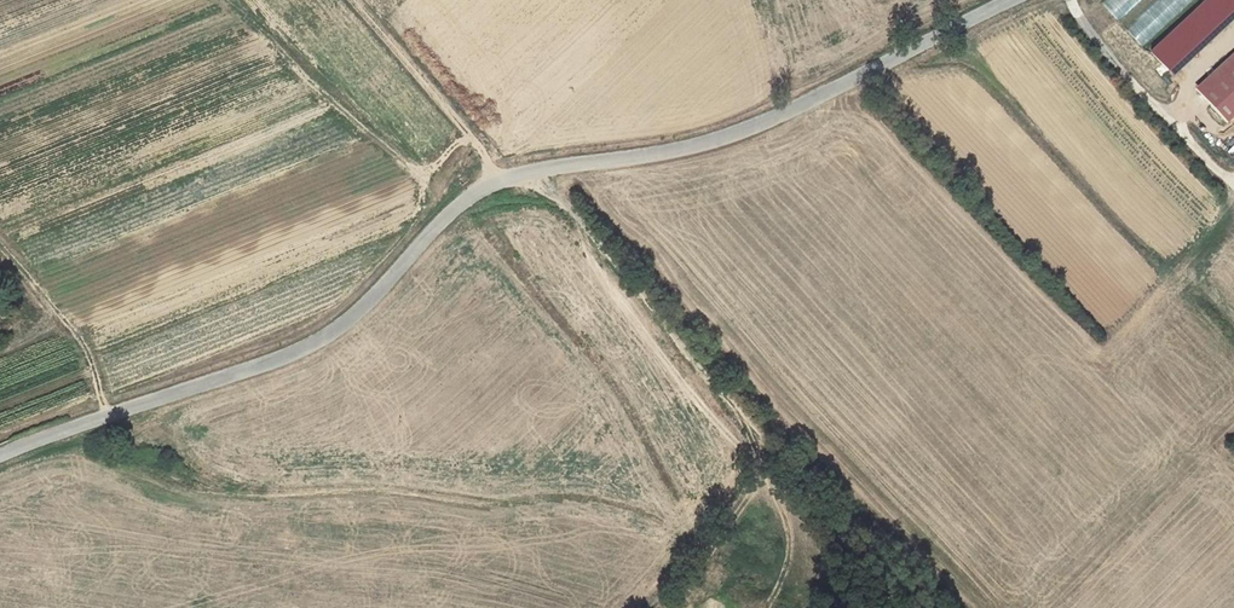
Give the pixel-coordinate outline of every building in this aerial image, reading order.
[(1099,3),(1116,21),(1140,0),(1103,0),(1099,3)] [(1123,28),(1139,46),(1192,0),(1154,0),(1123,28)] [(1233,17),(1233,0),(1203,0),(1145,49),(1167,74),(1233,17)] [(1195,91),(1225,123),(1233,114),(1233,54),(1195,91)]
